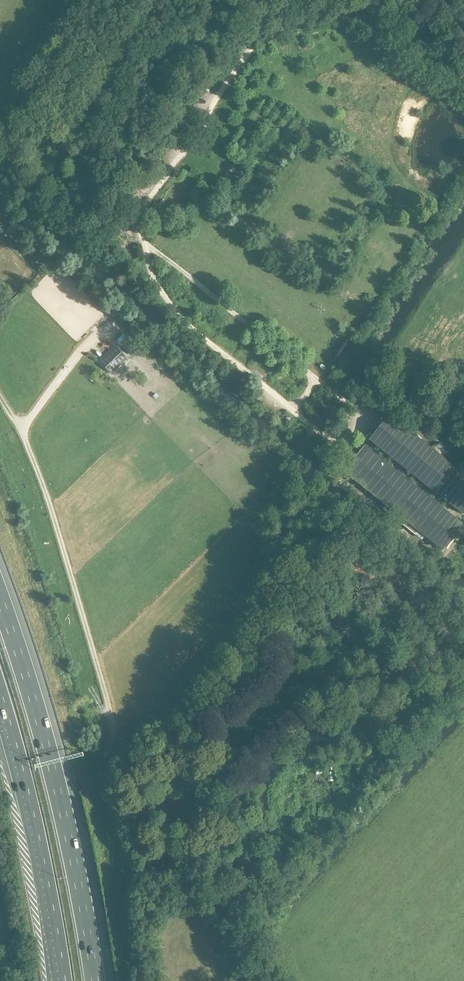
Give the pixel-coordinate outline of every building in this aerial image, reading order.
[(6,219),(15,226),(17,224),(8,216),(6,219)] [(124,361),(112,349),(103,359),(114,370),(124,361)] [(144,387),(151,382),(144,374),(138,379),(144,387)] [(463,510),(463,476),(388,416),(369,441),(461,514),(463,510)] [(440,550),(461,524),(364,447),(343,472),(440,550)]
